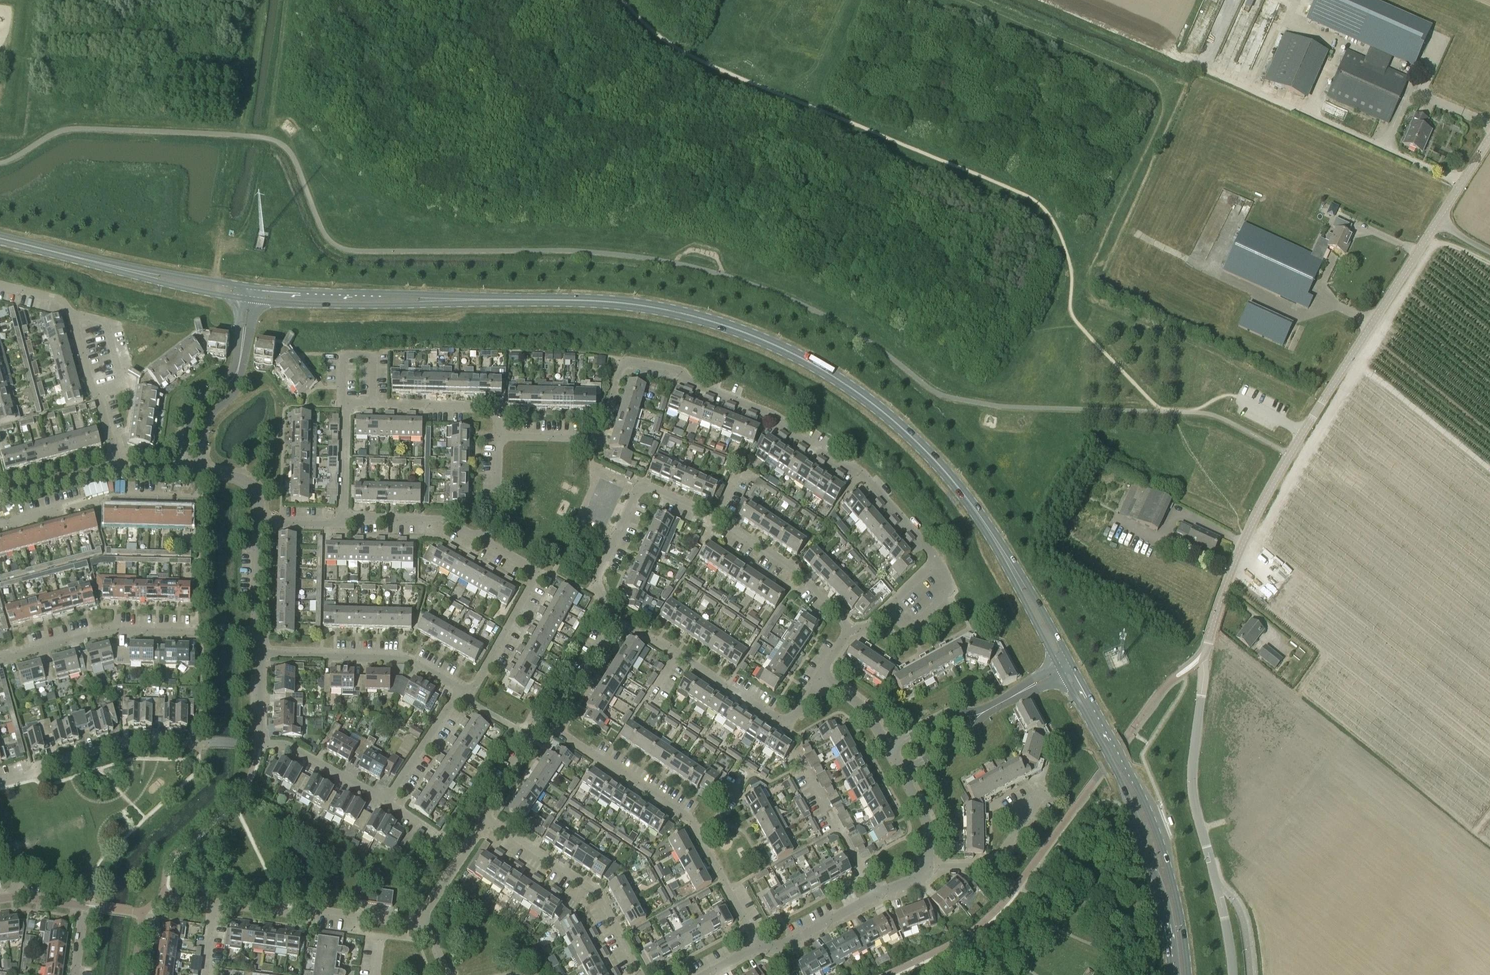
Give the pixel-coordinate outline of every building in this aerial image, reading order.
[(1308,19),(1371,47),(1366,60),(1387,69),(1392,56),(1414,66),(1430,29),(1365,0),(1316,0),(1308,19)] [(1325,52),(1285,34),(1264,81),(1304,98),(1325,52)] [(1366,60),(1347,51),(1326,97),(1388,124),(1408,78),(1387,69),(1366,60)] [(1416,115),(1404,144),(1422,152),(1432,131),(1425,128),(1428,120),(1416,115)] [(1331,203),(1327,214),(1335,217),(1339,205),(1331,203)] [(1329,234),(1325,241),(1330,243),(1328,247),(1343,254),(1352,236),(1348,234),(1352,226),(1336,219),(1332,227),(1336,229),(1333,236),(1329,234)] [(1244,224),(1223,271),(1307,310),(1312,299),(1307,296),(1323,260),(1322,260),(1312,255),(1244,224)] [(1319,238),(1312,255),(1322,260),(1328,247),(1330,243),(1325,241),(1319,238)] [(1297,325),(1245,300),(1233,327),(1284,351),(1297,325)] [(44,330),(45,334),(64,328),(61,318),(53,320),(52,316),(51,317),(44,315),(42,316),(46,329),(44,330)] [(64,328),(45,334),(46,337),(48,337),(50,343),(66,339),(64,328)] [(289,348),(294,336),(289,333),(284,345),(289,348)] [(197,336),(192,340),(203,354),(205,353),(208,353),(210,335),(203,335),(197,336)] [(210,335),(208,353),(207,355),(226,358),(229,338),(210,335)] [(66,339),(50,343),(51,350),(49,351),(50,354),(69,349),(66,339)] [(148,373),(159,387),(160,389),(204,356),(203,354),(192,340),(148,373)] [(273,363),(276,345),(257,342),(254,362),(273,364),(273,363)] [(283,346),(276,345),(273,363),(276,363),(277,365),(292,354),(288,349),(283,346)] [(72,360),(69,349),(50,354),(51,358),(53,357),(55,364),(72,360)] [(292,354),(277,365),(276,366),(298,396),(314,384),(292,354)] [(598,357),(597,366),(604,366),(605,358),(598,357)] [(72,360),(55,364),(57,371),(55,372),(56,375),(75,370),(72,360)] [(4,378),(11,376),(8,365),(4,366),(0,368),(0,379),(4,378)] [(400,367),(400,370),(391,370),(390,376),(392,376),(392,393),(400,393),(402,395),(403,395),(404,367),(400,367)] [(408,367),(404,367),(403,395),(405,395),(407,394),(414,394),(415,376),(408,376),(408,367)] [(415,376),(414,394),(422,394),(423,396),(425,396),(425,382),(426,367),(421,367),(421,371),(415,370),(415,376)] [(425,382),(425,396),(427,396),(428,394),(436,394),(436,377),(430,377),(430,367),(426,367),(425,382)] [(443,377),(436,377),(436,394),(443,394),(445,396),(447,396),(447,380),(447,368),(443,368),(443,377)] [(447,380),(447,396),(448,396),(450,395),(458,395),(458,384),(458,377),(451,377),(452,368),(447,368),(447,380)] [(458,384),(458,395),(465,395),(467,397),(469,397),(469,378),(469,368),(465,368),(465,378),(458,377),(458,384)] [(469,378),(469,397),(470,397),(472,395),(479,395),(480,378),(473,378),(473,369),(469,368),(469,378)] [(480,378),(479,395),(487,396),(488,397),(490,397),(491,380),(491,369),(487,369),(486,378),(480,378)] [(491,380),(490,397),(492,397),(493,396),(501,396),(501,395),(505,396),(505,382),(506,369),(495,369),(491,369),(491,380)] [(75,370),(56,375),(57,379),(59,378),(61,385),(78,381),(75,370)] [(142,377),(139,383),(138,389),(156,392),(156,389),(159,387),(148,373),(142,377)] [(9,387),(11,387),(13,386),(11,376),(4,378),(0,379),(0,390),(9,387)] [(78,381),(61,385),(62,392),(60,393),(61,396),(80,391),(78,381)] [(520,409),(520,381),(516,381),(516,390),(509,390),(508,406),(508,407),(516,407),(518,409),(520,409)] [(520,381),(520,409),(521,409),(523,407),(530,408),(531,390),(531,384),(524,384),(524,381),(520,381)] [(537,390),(531,390),(530,408),(538,408),(539,409),(541,409),(542,381),(538,381),(537,390)] [(546,381),(542,381),(541,409),(543,410),(544,408),(552,408),(553,391),(553,384),(546,384),(546,381)] [(574,391),(574,386),(568,386),(568,382),(563,382),(563,385),(563,388),(563,410),(564,410),(566,409),(574,409),(574,391)] [(574,391),(574,409),(581,409),(583,411),(584,411),(585,382),(581,382),(581,391),(574,391)] [(585,382),(584,411),(586,411),(588,409),(596,409),(596,395),(600,395),(600,385),(589,385),(589,382),(585,382)] [(629,382),(626,393),(642,398),(646,387),(629,382)] [(563,385),(553,384),(553,391),(552,408),(560,408),(561,410),(563,410),(563,388),(563,385)] [(651,384),(648,392),(657,394),(659,387),(651,384)] [(685,399),(686,394),(689,387),(685,386),(683,392),(682,391),(680,397),(674,394),(667,411),(678,415),(685,399)] [(0,390),(0,401),(10,399),(14,398),(11,387),(9,387),(0,390)] [(685,399),(678,415),(689,419),(695,403),(689,401),(692,395),(691,395),(693,389),(689,387),(686,394),(687,394),(685,399)] [(156,392),(138,389),(130,444),(150,447),(158,392),(156,392)] [(83,402),(80,391),(61,396),(62,400),(64,399),(66,407),(83,402)] [(642,398),(626,393),(622,404),(639,409),(642,398)] [(695,403),(689,419),(699,423),(710,395),(706,394),(704,400),(703,399),(701,405),(695,403)] [(710,395),(699,423),(710,427),(716,411),(711,409),(713,403),(712,403),(715,397),(710,395)] [(0,401),(0,413),(15,408),(14,404),(12,405),(10,399),(0,401)] [(716,411),(710,427),(721,431),(731,404),(728,402),(725,408),(723,413),(716,411)] [(622,404),(619,415),(636,420),(639,409),(622,404)] [(731,404),(721,431),(731,435),(738,419),(732,417),(734,412),(734,411),(736,405),(731,404)] [(15,408),(0,413),(0,424),(21,419),(18,408),(15,408)] [(738,419),(731,435),(729,440),(740,445),(742,440),(753,412),(749,410),(746,416),(743,422),(738,419)] [(757,414),(753,412),(742,440),(753,444),(760,428),(753,425),(755,420),(757,414)] [(291,424),(291,425),(313,426),(313,422),(311,421),(311,414),(293,414),(293,422),(291,424)] [(619,415),(616,426),(632,431),(636,420),(619,415)] [(367,437),(368,420),(356,419),(356,437),(367,437)] [(378,420),(368,420),(367,437),(378,437),(378,420)] [(378,420),(378,437),(389,438),(389,420),(378,420)] [(389,420),(389,438),(400,438),(400,420),(389,420)] [(411,421),(400,420),(400,438),(411,438),(411,421)] [(411,421),(411,438),(422,438),(422,421),(411,421)] [(313,426),(291,425),(291,427),(293,429),(293,436),(317,437),(317,426),(313,426)] [(632,431),(616,426),(612,437),(629,442),(632,431)] [(446,428),(446,440),(469,441),(469,433),(471,431),(471,429),(446,428)] [(97,429),(86,432),(90,449),(101,446),(97,429)] [(756,450),(758,451),(755,457),(764,463),(768,458),(778,443),(778,444),(781,439),(785,433),(781,431),(777,436),(774,441),(768,437),(767,439),(761,436),(756,450)] [(90,449),(86,432),(75,435),(80,452),(90,449)] [(75,435),(65,438),(69,455),(80,452),(75,435)] [(317,437),(293,436),(293,444),(291,445),(291,447),(317,448),(317,437)] [(675,444),(678,439),(671,436),(669,441),(675,444)] [(629,442),(612,437),(609,449),(613,450),(626,453),(626,452),(629,442)] [(69,455),(65,438),(54,441),(59,457),(69,455)] [(778,443),(768,458),(778,464),(788,450),(782,446),(785,442),(781,439),(778,444),(778,443)] [(469,441),(446,440),(446,451),(449,451),(470,451),(470,450),(469,448),(469,441)] [(54,441),(44,443),(48,460),(59,457),(54,441)] [(653,442),(650,448),(656,450),(659,444),(653,442)] [(48,460),(44,443),(33,446),(38,463),(48,460)] [(718,443),(716,450),(722,452),(724,446),(718,443)] [(778,464),(776,468),(785,474),(804,446),(800,443),(797,449),(796,449),(793,453),(788,450),(778,464)] [(33,446),(23,449),(27,466),(38,463),(33,446)] [(785,474),(784,475),(794,482),(806,462),(801,459),(805,454),(804,454),(808,448),(804,446),(785,474)] [(317,448),(291,447),(291,449),(292,451),(292,458),(316,458),(317,448)] [(656,450),(650,448),(648,454),(653,457),(656,450)] [(23,449),(12,452),(17,469),(27,466),(23,449)] [(626,453),(613,450),(610,460),(635,468),(636,464),(630,462),(632,454),(626,452),(626,453)] [(736,459),(742,461),(745,452),(739,450),(736,459)] [(449,451),(449,455),(451,455),(451,461),(469,462),(469,454),(470,453),(470,451),(449,451)] [(17,469),(12,452),(1,455),(6,471),(17,469)] [(658,452),(656,457),(649,473),(660,478),(667,462),(670,457),(658,452)] [(806,462),(794,482),(803,488),(823,459),(819,456),(815,462),(812,466),(806,462)] [(316,458),(292,458),(292,466),(290,467),(290,469),(316,469),(316,458)] [(827,461),(823,459),(803,488),(813,494),(825,475),(820,472),(823,467),(827,461)] [(449,468),(448,472),(470,473),(470,471),(468,470),(469,462),(451,461),(451,468),(449,468)] [(677,466),(671,483),(681,487),(688,471),(690,466),(680,461),(677,466)] [(667,462),(660,478),(671,483),(677,466),(667,462)] [(316,469),(290,469),(290,471),(292,472),(292,480),(309,480),(316,480),(316,469)] [(825,475),(813,494),(822,500),(842,471),(838,469),(834,474),(831,479),(825,475)] [(688,471),(681,487),(691,492),(698,476),(688,471)] [(842,471),(822,500),(831,506),(832,507),(835,503),(843,491),(845,489),(845,488),(841,485),(839,484),(842,480),(843,477),(846,474),(845,473),(842,471)] [(448,472),(445,472),(445,477),(451,478),(451,483),(468,484),(468,476),(470,475),(470,473),(448,472)] [(698,476),(691,492),(702,496),(709,480),(698,476)] [(309,480),(292,480),(292,488),(290,489),(290,491),(311,491),(311,486),(309,486),(309,480)] [(720,485),(709,480),(702,496),(713,501),(714,498),(718,500),(724,487),(720,485)] [(445,483),(444,494),(469,494),(469,493),(468,491),(468,484),(451,483),(445,483)] [(1171,502),(1140,487),(1132,483),(1119,513),(1156,531),(1171,502)] [(769,493),(773,488),(767,484),(764,489),(769,493)] [(366,503),(366,486),(355,486),(354,503),(366,503)] [(377,486),(366,486),(366,503),(376,504),(377,486)] [(388,486),(377,486),(376,504),(387,504),(388,486)] [(388,486),(387,504),(398,504),(399,487),(388,486)] [(399,487),(398,504),(409,504),(409,487),(399,487)] [(421,487),(409,487),(409,504),(420,505),(421,487)] [(779,492),(773,488),(769,493),(775,497),(779,492)] [(852,513),(865,502),(857,493),(856,493),(853,490),(848,495),(851,498),(844,504),(852,513)] [(311,491),(290,491),(291,494),(291,502),(309,502),(309,495),(311,495),(311,491)] [(444,494),(444,508),(451,508),(451,505),(468,506),(468,498),(469,496),(469,494),(444,494)] [(789,506),(792,501),(786,497),(783,502),(789,506)] [(744,510),(749,503),(742,498),(738,506),(744,510)] [(798,505),(792,501),(789,506),(794,509),(798,505)] [(872,510),(865,502),(852,513),(859,522),(872,510)] [(885,506),(882,502),(876,507),(879,510),(885,506)] [(749,503),(744,510),(739,517),(749,524),(759,509),(749,503)] [(105,509),(104,524),(104,526),(112,526),(112,529),(116,529),(116,509),(105,509)] [(127,509),(116,509),(116,529),(119,529),(119,527),(127,527),(127,509)] [(127,509),(127,527),(134,527),(134,529),(137,529),(138,510),(127,509)] [(759,509),(749,524),(758,530),(768,516),(759,509)] [(807,518),(811,513),(805,509),(802,515),(807,518)] [(149,510),(138,510),(137,529),(141,530),(141,527),(148,527),(149,510)] [(160,510),(149,510),(148,527),(155,528),(155,530),(159,530),(160,510)] [(170,510),(160,510),(159,530),(163,530),(163,528),(170,528),(170,510)] [(181,511),(170,510),(170,528),(177,528),(177,530),(181,531),(181,511)] [(880,519),(872,510),(859,522),(867,530),(880,519)] [(192,511),(181,511),(181,531),(184,531),(184,528),(192,528),(192,511)] [(836,514),(834,511),(830,518),(833,522),(838,518),(836,515),(836,514)] [(94,513),(83,516),(88,535),(91,534),(91,532),(98,530),(94,513)] [(658,514),(653,525),(674,534),(680,521),(663,513),(662,516),(658,514)] [(817,517),(811,513),(807,518),(813,522),(817,517)] [(83,516),(72,519),(77,535),(83,534),(84,536),(88,535),(83,516)] [(768,516),(758,530),(768,537),(778,522),(768,516)] [(72,519),(62,521),(67,541),(70,540),(70,537),(77,535),(72,519)] [(887,527),(880,519),(867,530),(874,539),(887,527)] [(900,523),(897,519),(891,524),(894,527),(900,523)] [(62,521),(52,524),(51,524),(56,541),(63,539),(63,542),(67,541),(62,521)] [(778,522),(768,537),(777,543),(787,528),(778,522)] [(1193,527),(1193,528),(1181,523),(1176,534),(1188,539),(1187,541),(1213,552),(1219,539),(1193,527)] [(51,524),(41,527),(46,546),(49,545),(48,543),(56,541),(51,524)] [(674,534),(653,525),(648,535),(670,545),(674,534)] [(41,527),(30,530),(35,547),(41,545),(42,547),(46,546),(41,527)] [(895,536),(887,527),(874,539),(882,547),(895,536)] [(787,528),(777,543),(787,549),(797,535),(787,528)] [(30,530),(20,533),(25,552),(28,551),(28,549),(35,547),(30,530)] [(25,552),(20,533),(9,535),(14,552),(21,550),(21,553),(25,552)] [(840,542),(844,538),(839,533),(835,537),(840,542)] [(906,541),(912,536),(909,533),(903,538),(906,541)] [(9,535),(0,538),(0,542),(4,557),(7,556),(7,554),(14,552),(9,535)] [(277,547),(299,547),(299,543),(296,543),(296,536),(279,535),(279,544),(277,545),(277,547)] [(577,535),(573,544),(578,547),(583,538),(577,535)] [(670,545),(648,535),(643,546),(659,553),(660,553),(665,555),(670,545)] [(797,535),(787,549),(797,556),(806,541),(797,535)] [(895,536),(882,547),(889,556),(902,545),(895,536)] [(844,538),(840,542),(844,547),(849,543),(844,538)] [(708,564),(718,550),(708,544),(698,558),(708,564)] [(337,562),(337,545),(326,545),(325,562),(337,562)] [(348,545),(337,545),(337,562),(347,563),(348,545)] [(348,545),(347,563),(358,563),(359,545),(348,545)] [(359,545),(358,563),(369,563),(370,546),(359,545)] [(889,556),(896,564),(897,565),(907,556),(910,554),(902,545),(889,556)] [(370,546),(369,563),(380,563),(380,546),(370,546)] [(391,546),(380,546),(380,563),(391,564),(391,546)] [(391,546),(391,564),(402,564),(402,546),(391,546)] [(413,547),(402,546),(402,564),(413,564),(413,547)] [(643,546),(639,556),(655,564),(659,553),(643,546)] [(299,547),(277,547),(277,548),(279,550),(278,558),(296,558),(296,552),(298,552),(299,547)] [(441,569),(449,554),(439,548),(437,551),(430,547),(422,560),(430,565),(431,564),(441,569)] [(811,569),(824,557),(815,549),(803,561),(811,569)] [(718,550),(708,564),(718,571),(727,556),(718,550)] [(854,559),(859,555),(854,550),(850,554),(854,559)] [(449,554),(441,569),(450,574),(458,559),(449,554)] [(859,555),(854,559),(859,564),(864,560),(859,555)] [(639,556),(634,567),(650,574),(655,564),(639,556)] [(737,563),(727,556),(718,571),(727,577),(737,563)] [(897,565),(896,564),(891,568),(897,574),(892,579),(895,582),(915,565),(907,556),(897,565)] [(824,557),(811,569),(819,578),(832,565),(824,557)] [(277,567),(277,568),(298,569),(298,564),(296,564),(296,558),(278,558),(278,565),(277,567)] [(450,574),(447,580),(456,585),(459,580),(468,564),(458,559),(450,574)] [(87,561),(73,565),(75,570),(88,566),(87,561)] [(737,563),(727,577),(737,584),(746,569),(737,563)] [(477,570),(468,564),(459,580),(469,585),(477,570)] [(840,573),(832,565),(819,578),(827,586),(840,573)] [(650,574),(634,567),(630,577),(646,584),(649,586),(654,576),(650,574)] [(686,571),(681,567),(678,573),(682,577),(686,571)] [(870,576),(874,572),(869,567),(865,571),(870,576)] [(298,569),(277,568),(277,570),(278,572),(278,579),(295,580),(296,573),(298,573),(298,569)] [(746,569),(737,584),(746,590),(756,575),(746,569)] [(487,575),(477,570),(469,585),(478,590),(487,575)] [(878,577),(874,572),(870,576),(874,581),(878,577)] [(682,577),(678,573),(674,579),(679,582),(682,577)] [(848,582),(840,573),(827,586),(835,594),(848,582)] [(487,575),(478,590),(488,595),(496,580),(487,575)] [(756,575),(746,590),(756,596),(765,582),(756,575)] [(694,585),(698,580),(692,576),(689,581),(694,585)] [(115,577),(114,577),(97,577),(97,587),(99,587),(98,591),(103,592),(103,600),(114,600),(115,577)] [(115,577),(114,600),(125,601),(126,577),(115,577)] [(126,577),(125,601),(136,601),(137,584),(137,578),(126,577)] [(646,584),(630,577),(625,588),(628,589),(641,595),(641,594),(646,584)] [(158,579),(158,584),(159,584),(158,602),(169,602),(169,580),(158,579)] [(276,588),(276,590),(297,591),(298,586),(295,586),(295,580),(278,579),(278,587),(276,588)] [(179,580),(169,580),(169,602),(179,602),(180,585),(179,585),(179,580)] [(505,585),(496,580),(488,595),(497,601),(505,585)] [(704,584),(698,580),(694,585),(700,589),(704,584)] [(83,582),(78,583),(80,589),(84,606),(88,605),(88,607),(95,605),(95,602),(97,601),(92,582),(84,584),(83,582)] [(775,588),(765,582),(756,596),(765,603),(775,588)] [(848,582),(835,594),(843,602),(856,590),(848,582)] [(84,606),(80,589),(78,583),(68,586),(69,592),(74,609),(84,606)] [(690,591),(693,587),(688,583),(685,588),(690,591)] [(148,584),(137,584),(136,601),(147,601),(148,584)] [(148,584),(147,601),(158,602),(159,584),(158,584),(148,584)] [(180,585),(179,602),(190,602),(191,585),(180,585)] [(505,585),(497,601),(507,606),(515,591),(505,585)] [(557,596),(572,604),(578,594),(562,586),(557,596)] [(665,593),(670,596),(673,590),(668,587),(665,593)] [(699,590),(693,587),(690,591),(696,595),(699,590)] [(785,595),(775,588),(765,603),(775,609),(785,595)] [(628,589),(628,590),(624,600),(628,602),(626,607),(640,613),(642,608),(648,611),(653,600),(647,598),(647,597),(641,594),(641,595),(628,589)] [(714,598),(717,593),(711,589),(708,594),(714,598)] [(297,591),(276,590),(276,592),(278,594),(277,601),(295,602),(295,595),(297,595),(297,591)] [(856,590),(843,602),(852,611),(855,608),(854,607),(864,598),(863,597),(856,590)] [(69,592),(59,595),(63,611),(66,611),(67,612),(74,611),(73,609),(74,609),(69,592)] [(48,597),(47,593),(37,596),(42,617),(53,614),(48,597)] [(670,596),(665,593),(661,598),(666,602),(670,596)] [(723,596),(717,593),(714,598),(719,601),(723,596)] [(864,598),(854,607),(855,608),(862,616),(881,597),(878,594),(873,599),(868,593),(863,597),(864,598)] [(48,597),(53,614),(53,616),(60,614),(60,612),(63,611),(59,595),(48,597)] [(709,604),(712,599),(707,595),(704,600),(709,604)] [(42,617),(37,596),(26,599),(27,603),(32,620),(42,617)] [(557,596),(552,605),(567,614),(572,604),(557,596)] [(461,597),(459,602),(468,607),(471,602),(461,597)] [(669,622),(680,606),(671,599),(660,616),(669,622)] [(718,603),(712,599),(709,604),(715,608),(718,603)] [(295,602),(277,601),(277,609),(275,610),(275,612),(297,613),(297,608),(295,608),(295,602)] [(733,610),(736,605),(730,602),(727,606),(733,610)] [(32,620),(27,603),(17,606),(22,623),(32,620)] [(324,627),(335,628),(335,610),(336,603),(324,603),(324,627)] [(552,605),(546,614),(562,623),(567,614),(552,605)] [(736,605),(733,610),(738,614),(742,609),(736,605)] [(22,623),(17,606),(6,609),(10,626),(22,623)] [(680,606),(669,622),(679,629),(690,612),(680,606)] [(728,617),(732,612),(726,608),(722,613),(728,617)] [(800,612),(794,622),(812,634),(819,625),(817,624),(819,621),(808,609),(804,615),(800,612)] [(335,610),(335,628),(346,628),(346,610),(335,610)] [(357,611),(346,610),(346,628),(357,628),(357,611)] [(368,611),(357,611),(357,628),(367,628),(368,611)] [(379,611),(368,611),(367,628),(378,629),(379,611)] [(379,611),(378,629),(389,629),(390,611),(379,611)] [(390,611),(389,629),(400,629),(400,612),(390,611)] [(297,613),(275,612),(275,614),(277,615),(277,623),(294,623),(294,617),(297,617),(297,613)] [(400,612),(400,629),(411,629),(412,612),(400,612)] [(690,612),(679,629),(689,635),(699,619),(690,612)] [(732,612),(728,617),(734,620),(737,616),(732,612)] [(562,623),(546,614),(541,624),(556,632),(562,623)] [(752,623),(755,618),(749,614),(746,619),(752,623)] [(427,636),(436,621),(426,616),(417,631),(427,636)] [(755,618),(752,623),(757,627),(761,622),(755,618)] [(709,625),(699,619),(689,635),(698,641),(709,625)] [(445,626),(436,621),(427,636),(437,642),(445,626)] [(747,629),(751,624),(745,621),(741,626),(747,629)] [(1263,630),(1251,621),(1237,638),(1249,648),(1263,630)] [(794,622),(787,632),(806,644),(812,634),(794,622)] [(294,623),(277,623),(277,630),(275,632),(275,634),(296,634),(297,629),(294,629),(294,623)] [(556,632),(541,624),(536,633),(551,642),(556,632)] [(756,628),(751,624),(747,629),(753,633),(756,628)] [(719,631),(709,625),(698,641),(708,648),(719,631)] [(455,632),(445,626),(437,642),(446,647),(455,632)] [(719,631),(708,648),(717,654),(728,638),(719,631)] [(464,637),(455,632),(446,647),(456,652),(464,637)] [(787,632),(781,641),(785,644),(800,654),(806,644),(787,632)] [(551,642),(536,633),(530,643),(546,651),(551,642)] [(965,660),(972,636),(967,635),(957,640),(962,648),(958,650),(963,660),(965,659),(965,660)] [(972,636),(965,660),(988,667),(988,666),(996,643),(991,642),(990,647),(974,643),(976,637),(972,636)] [(464,637),(456,652),(465,658),(474,642),(464,637)] [(738,644),(728,638),(717,654),(727,660),(738,644)] [(623,649),(638,658),(644,648),(629,639),(623,649)] [(474,642),(465,658),(475,663),(477,659),(483,649),(483,648),(474,642)] [(546,651),(530,643),(525,652),(540,661),(546,651)] [(1000,644),(996,643),(988,666),(991,667),(1000,662),(998,658),(1005,654),(1000,644)] [(116,647),(110,647),(109,644),(98,647),(103,666),(104,668),(114,665),(124,666),(124,652),(117,652),(116,647)] [(130,652),(124,652),(124,666),(130,666),(130,663),(141,664),(142,664),(142,644),(130,644),(130,652)] [(141,664),(141,666),(159,666),(160,647),(154,647),(154,644),(142,644),(142,664),(141,664)] [(747,651),(738,644),(727,660),(736,667),(747,651)] [(756,644),(752,649),(757,652),(761,647),(756,644)] [(800,654),(785,644),(779,653),(793,663),(800,654)] [(856,644),(853,648),(845,660),(884,686),(891,676),(893,677),(897,671),(887,665),(890,660),(885,657),(882,661),(868,652),(871,648),(866,644),(863,649),(856,644)] [(897,671),(893,677),(894,678),(903,695),(964,662),(963,660),(958,650),(955,645),(947,649),(944,644),(939,647),(941,652),(927,660),(924,655),(919,658),(921,663),(907,671),(904,666),(899,669),(901,674),(899,675),(897,671)] [(160,647),(159,666),(177,667),(177,664),(178,645),(166,645),(166,647),(160,647)] [(178,645),(177,664),(188,665),(188,667),(195,667),(195,648),(189,648),(189,645),(178,645)] [(845,660),(853,648),(849,646),(842,658),(844,659),(845,660)] [(88,658),(83,659),(86,672),(92,671),(92,669),(103,666),(98,647),(86,650),(88,658)] [(1281,660),(1265,647),(1258,655),(1275,669),(1281,660)] [(638,658),(623,649),(617,659),(632,668),(638,658)] [(757,652),(752,649),(748,655),(753,658),(757,652)] [(525,652),(520,662),(535,670),(540,661),(525,652)] [(75,653),(63,656),(69,677),(86,672),(83,659),(81,654),(75,655),(75,653)] [(793,663),(779,653),(773,663),(787,672),(793,663)] [(54,667),(49,668),(52,681),(69,677),(63,656),(52,659),(54,667)] [(617,659),(611,668),(626,677),(632,668),(617,659)] [(1005,660),(1000,662),(991,667),(1002,688),(1016,681),(1016,680),(1021,678),(1020,675),(1015,677),(1005,660)] [(41,662),(29,665),(34,684),(34,686),(52,681),(49,668),(43,670),(41,662)] [(520,662),(515,671),(530,679),(535,670),(520,662)] [(773,663),(766,672),(781,682),(787,672),(773,663)] [(276,670),(275,682),(294,682),(295,671),(304,671),(304,665),(290,664),(290,671),(276,670)] [(34,684),(29,665),(18,668),(20,676),(14,677),(18,691),(24,689),(23,687),(34,684)] [(611,668),(605,678),(620,687),(626,677),(611,668)] [(766,672),(761,669),(754,679),(774,692),(781,682),(766,672)] [(342,690),(343,671),(330,671),(330,679),(324,679),(324,693),(330,693),(330,690),(342,690)] [(343,671),(342,690),(342,696),(353,697),(360,698),(360,694),(360,680),(354,679),(354,671),(343,671)] [(512,683),(507,690),(521,698),(524,693),(527,695),(534,682),(530,679),(515,671),(509,681),(512,683)] [(366,680),(360,680),(360,694),(366,694),(366,691),(378,691),(378,672),(366,672),(366,680)] [(390,672),(378,672),(378,691),(389,691),(389,694),(397,695),(401,681),(390,680),(390,672)] [(688,676),(676,693),(686,700),(688,697),(698,682),(688,676)] [(620,687),(605,678),(599,688),(614,697),(620,687)] [(410,686),(401,681),(397,695),(404,698),(405,696),(415,701),(424,685),(414,679),(410,686)] [(294,682),(275,682),(275,694),(289,694),(289,700),(303,701),(303,695),(294,694),(294,682)] [(707,688),(698,682),(688,697),(698,703),(707,688)] [(415,701),(412,707),(422,713),(424,710),(429,713),(436,701),(438,698),(432,695),(435,691),(424,685),(415,701)] [(614,697),(599,688),(593,697),(608,707),(614,697)] [(698,703),(695,706),(705,713),(707,710),(707,709),(716,695),(707,688),(698,703)] [(726,701),(716,695),(707,709),(707,710),(716,716),(726,701)] [(608,707),(593,697),(586,708),(590,710),(590,709),(602,716),(608,707)] [(140,729),(141,707),(129,707),(129,699),(123,699),(122,712),(129,712),(128,726),(134,726),(134,729),(140,729)] [(141,707),(140,729),(146,729),(146,726),(152,727),(152,716),(158,716),(158,713),(158,700),(147,700),(141,700),(141,707)] [(158,713),(158,716),(164,716),(164,727),(169,727),(169,729),(176,730),(176,708),(165,708),(165,700),(158,700),(158,713)] [(275,706),(274,718),(298,719),(299,707),(303,707),(303,701),(289,700),(289,707),(275,706)] [(176,708),(176,730),(181,730),(181,727),(187,728),(187,713),(194,713),(194,701),(187,701),(187,705),(176,704),(176,708)] [(736,707),(726,701),(716,716),(726,722),(736,707)] [(1017,711),(1015,712),(1027,733),(1036,728),(1041,725),(1031,708),(1036,705),(1034,702),(1030,705),(1017,711)] [(100,707),(101,710),(96,712),(103,736),(108,735),(108,732),(113,731),(112,726),(118,724),(112,703),(100,707)] [(736,707),(726,722),(724,726),(733,732),(736,728),(746,714),(736,707)] [(590,709),(590,710),(584,719),(606,733),(609,729),(603,726),(607,719),(602,716),(590,709)] [(627,710),(623,716),(628,719),(632,714),(627,710)] [(84,711),(78,713),(83,732),(89,730),(91,737),(96,735),(97,738),(103,736),(96,712),(85,715),(84,711)] [(63,724),(68,745),(74,744),(73,741),(79,740),(77,734),(83,732),(78,713),(73,714),(71,714),(72,718),(61,721),(62,724),(63,724)] [(746,714),(736,728),(745,735),(755,720),(746,714)] [(628,719),(623,716),(620,722),(624,725),(628,719)] [(469,726),(483,736),(489,727),(475,717),(469,726)] [(274,718),(274,730),(281,730),(281,736),(288,737),(302,737),(302,719),(298,719),(274,718)] [(63,724),(62,724),(52,727),(50,720),(44,722),(47,734),(52,732),(56,746),(62,744),(62,747),(68,745),(63,724)] [(755,720),(745,735),(743,739),(752,745),(755,741),(764,726),(755,720)] [(841,732),(841,731),(835,721),(818,731),(824,742),(830,739),(829,738),(841,732)] [(47,734),(44,722),(33,725),(35,732),(28,734),(33,754),(39,753),(39,750),(44,749),(41,735),(47,734)] [(630,744),(640,730),(630,723),(620,738),(630,744)] [(692,731),(696,726),(691,723),(687,728),(692,731)] [(337,757),(347,740),(337,735),(341,727),(335,724),(329,736),(334,739),(327,751),(337,757)] [(483,736),(469,726),(462,735),(477,745),(483,736)] [(696,726),(692,731),(699,735),(702,730),(696,726)] [(764,726),(755,741),(764,747),(774,733),(764,726)] [(422,733),(412,727),(408,733),(419,739),(422,733)] [(1027,733),(1026,736),(1049,743),(1051,738),(1046,728),(1038,732),(1036,728),(1027,733)] [(844,729),(841,731),(841,732),(829,738),(830,739),(835,748),(850,740),(844,729)] [(649,736),(640,730),(630,744),(640,751),(649,736)] [(689,738),(692,733),(687,730),(684,735),(685,735),(689,738)] [(692,733),(689,738),(695,742),(698,737),(692,733)] [(774,733),(764,747),(774,754),(783,739),(774,733)] [(462,735),(456,744),(471,754),(477,745),(462,735)] [(712,744),(715,739),(710,735),(707,740),(712,744)] [(659,743),(649,736),(640,751),(649,757),(659,743)] [(1026,736),(1022,747),(1019,759),(1042,766),(1044,762),(1038,760),(1043,745),(1048,746),(1049,743),(1026,736)] [(360,754),(359,757),(364,760),(359,769),(369,775),(379,758),(382,753),(373,747),(376,741),(370,737),(367,741),(360,754)] [(347,740),(337,757),(348,763),(355,751),(360,754),(367,741),(361,738),(357,746),(347,740)] [(721,743),(715,739),(712,744),(718,748),(721,743)] [(783,739),(774,754),(784,760),(794,746),(783,739)] [(850,740),(835,748),(840,758),(855,749),(850,740)] [(708,751),(712,746),(706,742),(703,747),(708,751)] [(659,743),(649,757),(659,763),(668,749),(659,743)] [(312,744),(309,750),(314,753),(318,747),(312,744)] [(471,754),(456,744),(450,753),(465,763),(471,754)] [(557,746),(551,756),(562,764),(561,764),(567,768),(571,761),(577,765),(579,761),(557,746)] [(712,746),(708,751),(714,755),(717,750),(712,746)] [(668,749),(659,763),(668,770),(678,755),(668,749)] [(855,749),(840,758),(836,760),(841,770),(846,768),(861,760),(855,749)] [(465,763),(450,753),(444,763),(459,772),(465,763)] [(548,754),(541,763),(555,773),(561,764),(562,764),(551,756),(548,754)] [(678,755),(668,770),(678,776),(687,762),(678,755)] [(379,758),(369,775),(379,780),(385,771),(390,774),(393,768),(398,771),(403,762),(393,756),(389,764),(379,758)] [(283,782),(292,765),(282,759),(278,766),(272,763),(265,776),(271,779),(272,776),(283,782)] [(1017,759),(986,775),(966,787),(975,803),(980,801),(983,799),(985,804),(991,801),(988,796),(995,792),(1003,788),(1005,793),(1011,790),(1008,785),(1023,778),(1025,782),(1028,781),(1026,776),(1023,771),(1017,760),(1017,759)] [(1042,766),(1019,759),(1017,760),(1023,771),(1027,768),(1030,774),(1031,776),(1041,771),(1042,766)] [(847,781),(851,778),(866,770),(861,760),(846,768),(841,770),(847,781)] [(687,762),(678,776),(687,783),(697,768),(687,762)] [(459,772),(444,763),(438,772),(453,781),(459,772)] [(541,763),(535,773),(549,783),(555,773),(541,763)] [(302,771),(292,765),(283,782),(293,788),(291,790),(297,793),(304,781),(305,778),(300,775),(302,771)] [(697,768),(687,783),(697,789),(699,786),(699,785),(706,774),(697,768)] [(706,774),(699,785),(699,786),(709,792),(723,770),(719,768),(716,773),(709,769),(706,774)] [(591,790),(601,775),(591,769),(582,784),(591,790)] [(851,778),(847,781),(846,781),(851,791),(872,780),(866,770),(851,778)] [(453,781),(438,772),(432,781),(447,790),(453,781)] [(535,773),(528,783),(543,792),(549,783),(535,773)] [(601,775),(591,790),(589,793),(599,800),(610,782),(601,775)] [(304,781),(297,793),(296,795),(311,804),(323,783),(313,777),(309,784),(304,781)] [(575,778),(571,784),(576,787),(580,781),(575,778)] [(750,788),(754,794),(744,799),(750,810),(765,801),(760,791),(767,787),(760,783),(756,780),(755,780),(754,780),(753,780),(752,780),(751,781),(751,782),(750,782),(750,783),(750,784),(749,784),(751,788),(750,788)] [(877,790),(872,780),(851,791),(857,801),(862,798),(877,790)] [(432,781),(426,790),(441,799),(447,790),(432,781)] [(620,788),(610,782),(599,800),(609,806),(611,803),(610,803),(620,788)] [(323,783),(311,804),(327,813),(335,799),(337,796),(331,793),(332,791),(334,789),(323,783)] [(543,792),(528,783),(522,792),(536,802),(543,792)] [(576,787),(571,784),(567,789),(572,793),(576,787)] [(629,794),(620,788),(610,803),(611,803),(620,809),(629,794)] [(426,790),(420,799),(435,808),(441,799),(426,790)] [(883,800),(877,790),(862,798),(868,808),(883,800)] [(536,802),(522,792),(516,802),(530,811),(536,802)] [(327,813),(334,817),(335,817),(343,821),(345,817),(355,800),(344,795),(344,796),(338,793),(337,796),(335,799),(327,813)] [(629,794),(620,809),(629,815),(639,801),(629,794)] [(963,803),(969,800),(966,795),(964,796),(960,798),(963,803)] [(559,802),(563,806),(567,800),(562,797),(559,802)] [(435,808),(420,799),(414,808),(429,818),(435,808)] [(578,810),(581,805),(572,799),(568,804),(578,810)] [(355,800),(345,817),(356,823),(354,825),(360,828),(366,816),(361,813),(365,806),(355,800)] [(802,800),(798,802),(795,804),(798,809),(805,806),(802,800)] [(883,800),(868,808),(873,818),(888,810),(883,800)] [(648,807),(639,801),(629,815),(639,822),(648,807)] [(771,811),(765,801),(750,810),(756,820),(771,811)] [(980,801),(975,803),(975,807),(973,807),(963,808),(964,854),(973,854),(983,854),(983,845),(988,845),(988,839),(983,839),(982,823),(988,823),(988,816),(982,816),(982,807),(982,805),(980,801)] [(530,811),(516,802),(509,811),(524,821),(530,811)] [(559,802),(555,808),(560,811),(563,806),(559,802)] [(581,805),(578,810),(587,817),(590,812),(581,805)] [(805,806),(798,809),(801,815),(809,811),(805,806)] [(658,813),(648,807),(639,822),(648,828),(658,813)] [(573,817),(577,812),(571,808),(568,813),(573,817)] [(777,808),(771,811),(756,820),(761,830),(782,818),(777,808)] [(873,818),(869,821),(872,827),(874,830),(874,831),(881,827),(890,822),(890,823),(894,821),(894,820),(888,810),(881,814),(873,818)] [(366,816),(360,828),(358,831),(374,840),(386,818),(376,812),(372,819),(366,816)] [(583,816),(577,812),(573,817),(579,821),(583,816)] [(590,812),(587,817),(594,821),(597,816),(590,812)] [(438,822),(443,825),(448,817),(444,813),(438,822)] [(658,813),(648,828),(662,837),(674,826),(667,822),(668,820),(658,813)] [(386,818),(374,840),(383,845),(394,851),(400,854),(402,850),(397,847),(406,831),(400,827),(399,829),(395,827),(396,824),(386,818)] [(782,818),(761,830),(766,840),(782,831),(788,828),(782,818)] [(592,829),(596,825),(590,821),(587,826),(592,829)] [(606,829),(609,824),(604,821),(601,826),(606,829)] [(553,827),(543,841),(553,848),(566,828),(556,822),(553,827)] [(874,831),(874,830),(872,831),(878,842),(896,832),(890,823),(890,822),(881,827),(874,831)] [(616,829),(609,824),(606,829),(612,833),(616,829)] [(602,829),(596,825),(592,829),(598,834),(602,829)] [(566,828),(553,848),(562,854),(575,835),(566,828)] [(421,838),(424,833),(420,830),(416,834),(421,838)] [(625,842),(628,837),(619,831),(616,836),(625,842)] [(787,842),(782,831),(766,840),(772,850),(787,842)] [(674,852),(689,843),(683,833),(668,841),(674,852)] [(611,842),(615,837),(609,834),(606,838),(611,842)] [(585,841),(575,835),(562,854),(572,860),(582,846),(585,841)] [(621,841),(615,837),(611,842),(618,846),(621,841)] [(628,837),(625,842),(631,846),(635,841),(628,837)] [(793,852),(787,842),(772,850),(778,860),(793,852)] [(695,853),(689,843),(674,852),(679,862),(695,853)] [(582,846),(572,860),(581,867),(594,848),(590,845),(587,849),(582,846)] [(648,850),(642,846),(638,852),(644,855),(647,850),(648,850)] [(873,846),(867,849),(870,855),(876,852),(873,846)] [(594,848),(581,867),(591,873),(601,858),(596,855),(599,851),(594,848)] [(800,852),(803,857),(809,853),(807,848),(800,852)] [(476,873),(483,878),(501,851),(497,849),(494,854),(493,853),(491,858),(485,854),(484,855),(479,851),(467,870),(474,875),(476,873)] [(647,850),(644,855),(651,859),(654,853),(648,850),(647,850)] [(501,851),(483,878),(492,885),(504,867),(499,863),(502,859),(501,859),(505,854),(501,851)] [(695,853),(679,862),(685,872),(700,863),(695,853)] [(846,854),(832,862),(840,877),(851,872),(850,869),(854,867),(846,854)] [(610,865),(601,858),(591,873),(601,880),(603,877),(608,880),(614,874),(620,868),(612,862),(610,865)] [(840,877),(832,862),(830,859),(825,862),(824,859),(820,862),(822,867),(822,868),(830,883),(840,877)] [(786,860),(781,863),(783,867),(784,870),(790,867),(786,860)] [(510,870),(504,867),(492,885),(502,891),(504,888),(520,864),(516,861),(513,867),(512,866),(510,870)] [(700,863),(685,872),(690,882),(706,874),(700,863)] [(524,866),(520,864),(504,888),(514,894),(523,879),(518,876),(520,872),(524,866)] [(657,874),(662,871),(659,865),(654,868),(657,874)] [(830,883),(822,868),(812,873),(820,888),(830,883)] [(650,878),(655,875),(652,869),(646,871),(650,878)] [(665,877),(662,871),(657,874),(660,880),(665,877)] [(714,882),(718,878),(712,871),(708,875),(714,882)] [(812,873),(802,878),(810,894),(820,888),(812,873)] [(514,894),(511,897),(521,904),(523,900),(539,876),(535,874),(532,879),(531,879),(529,883),(523,879),(514,894)] [(711,884),(706,874),(690,882),(696,892),(711,884)] [(659,881),(655,875),(650,878),(653,884),(659,881)] [(543,879),(539,876),(523,900),(532,906),(542,892),(537,888),(539,884),(543,879)] [(612,876),(608,880),(610,886),(616,882),(612,876)] [(954,882),(945,889),(958,903),(957,904),(959,906),(960,905),(959,903),(964,898),(966,900),(973,894),(957,876),(952,881),(954,882)] [(810,894),(802,878),(792,884),(800,899),(810,894)] [(614,897),(629,889),(623,879),(618,881),(611,885),(608,887),(614,897)] [(769,890),(772,895),(780,910),(790,905),(782,889),(779,884),(769,890)] [(800,899),(792,884),(782,889),(790,905),(800,899)] [(668,894),(673,891),(670,885),(665,888),(668,894)] [(552,898),(542,913),(552,920),(554,916),(559,920),(566,909),(561,906),(562,905),(556,901),(558,897),(562,892),(558,889),(554,895),(552,898)] [(634,899),(629,889),(614,897),(619,907),(634,899)] [(661,898),(666,895),(663,889),(658,892),(661,898)] [(958,903),(945,889),(937,896),(936,895),(931,899),(946,917),(953,911),(951,909),(957,904),(958,903)] [(353,902),(392,907),(394,893),(378,891),(378,894),(355,890),(354,902),(353,902)] [(673,891),(668,894),(671,900),(676,897),(673,891)] [(532,906),(533,907),(530,910),(539,917),(542,913),(552,898),(542,892),(532,906)] [(666,895),(661,898),(664,904),(669,901),(666,895)] [(780,910),(772,895),(761,900),(770,916),(780,910)] [(634,899),(619,907),(625,917),(640,909),(634,899)] [(688,900),(682,903),(685,908),(691,905),(688,900)] [(922,904),(912,908),(918,926),(917,926),(918,929),(920,928),(919,926),(926,923),(927,926),(929,925),(931,928),(936,926),(935,923),(941,921),(936,912),(932,913),(928,901),(921,903),(922,904)] [(685,908),(682,903),(677,906),(680,912),(685,908)] [(733,923),(724,908),(721,903),(711,908),(714,914),(722,929),(733,923)] [(971,919),(981,910),(976,905),(966,913),(971,919)] [(918,926),(912,908),(902,911),(901,910),(895,912),(902,934),(910,931),(910,929),(917,926),(918,926)] [(559,920),(553,925),(557,931),(558,931),(562,938),(566,936),(581,927),(575,917),(573,918),(570,914),(571,913),(566,909),(559,920)] [(640,909),(625,917),(630,928),(646,919),(640,909)] [(662,914),(665,919),(671,916),(668,911),(662,914)] [(8,913),(4,913),(7,942),(19,940),(18,937),(16,921),(16,918),(9,919),(8,913)] [(881,918),(871,923),(881,940),(880,940),(881,942),(883,942),(881,939),(888,936),(889,938),(897,934),(886,913),(880,916),(881,918)] [(665,919),(662,914),(656,917),(659,922),(665,919)] [(714,914),(704,919),(712,934),(722,929),(714,914)] [(712,934),(704,919),(694,925),(702,940),(712,934)] [(39,932),(39,933),(43,933),(43,934),(50,935),(50,934),(66,936),(68,925),(45,921),(42,921),(40,922),(40,927),(41,929),(40,933),(39,932)] [(232,926),(232,930),(227,929),(225,946),(230,947),(229,949),(241,950),(242,944),(245,922),(240,921),(240,927),(232,926)] [(245,922),(242,944),(253,946),(255,929),(249,928),(250,922),(245,922)] [(521,928),(527,932),(528,933),(532,928),(524,922),(521,928)] [(181,923),(180,928),(163,925),(161,937),(178,939),(178,940),(184,941),(187,923),(181,923)] [(881,940),(871,923),(862,928),(861,927),(856,930),(867,950),(874,946),(873,944),(880,940),(881,940)] [(253,946),(253,950),(264,951),(268,925),(263,924),(262,930),(255,929),(253,946)] [(268,925),(264,951),(264,953),(275,955),(276,949),(278,932),(272,931),(272,925),(268,925)] [(702,940),(694,925),(684,930),(692,945),(702,940)] [(285,933),(278,932),(276,949),(287,950),(290,928),(285,927),(285,933)] [(586,937),(581,927),(566,936),(571,946),(586,937)] [(290,928),(287,950),(287,955),(298,957),(301,935),(294,934),(295,928),(290,928)] [(684,930),(674,935),(682,951),(692,945),(684,930)] [(851,934),(841,939),(851,956),(850,957),(851,959),(853,958),(851,956),(858,952),(859,954),(867,950),(856,930),(850,933),(851,934)] [(319,932),(318,939),(343,942),(344,935),(319,932)] [(50,935),(43,934),(42,944),(48,945),(65,947),(66,936),(50,934),(50,935)] [(567,948),(573,958),(577,956),(592,947),(589,942),(591,941),(593,940),(593,939),(592,940),(590,936),(590,935),(586,937),(571,946),(567,948)] [(674,935),(664,941),(672,956),(682,951),(674,935)] [(178,939),(161,937),(160,948),(176,950),(178,940),(178,939)] [(343,942),(318,939),(315,961),(340,964),(343,942)] [(851,956),(841,939),(832,944),(831,943),(826,946),(837,966),(844,963),(843,960),(850,957),(851,956)] [(672,956),(664,941),(654,946),(662,962),(672,956)] [(65,947),(48,945),(45,968),(62,970),(65,947)] [(654,946),(643,952),(640,954),(647,967),(650,965),(652,967),(662,962),(654,946)] [(826,946),(820,949),(821,950),(812,956),(821,972),(820,973),(821,974),(823,974),(822,972),(828,968),(830,970),(837,966),(826,946)] [(577,956),(573,958),(571,959),(577,969),(582,966),(597,957),(597,958),(601,956),(601,955),(607,952),(605,948),(599,951),(595,953),(592,947),(577,956)] [(160,948),(158,959),(175,962),(176,950),(160,948)] [(554,956),(547,960),(553,969),(559,965),(554,956)] [(800,970),(802,974),(816,974),(820,973),(821,972),(812,956),(802,961),(801,959),(796,962),(797,965),(800,970)] [(597,958),(597,957),(582,966),(587,974),(589,974),(603,967),(597,958)] [(157,970),(173,973),(177,973),(179,962),(175,962),(158,959),(157,970)] [(315,961),(313,974),(339,974),(340,964),(315,961)] [(765,974),(767,974),(771,973),(767,966),(762,969),(765,974)]
